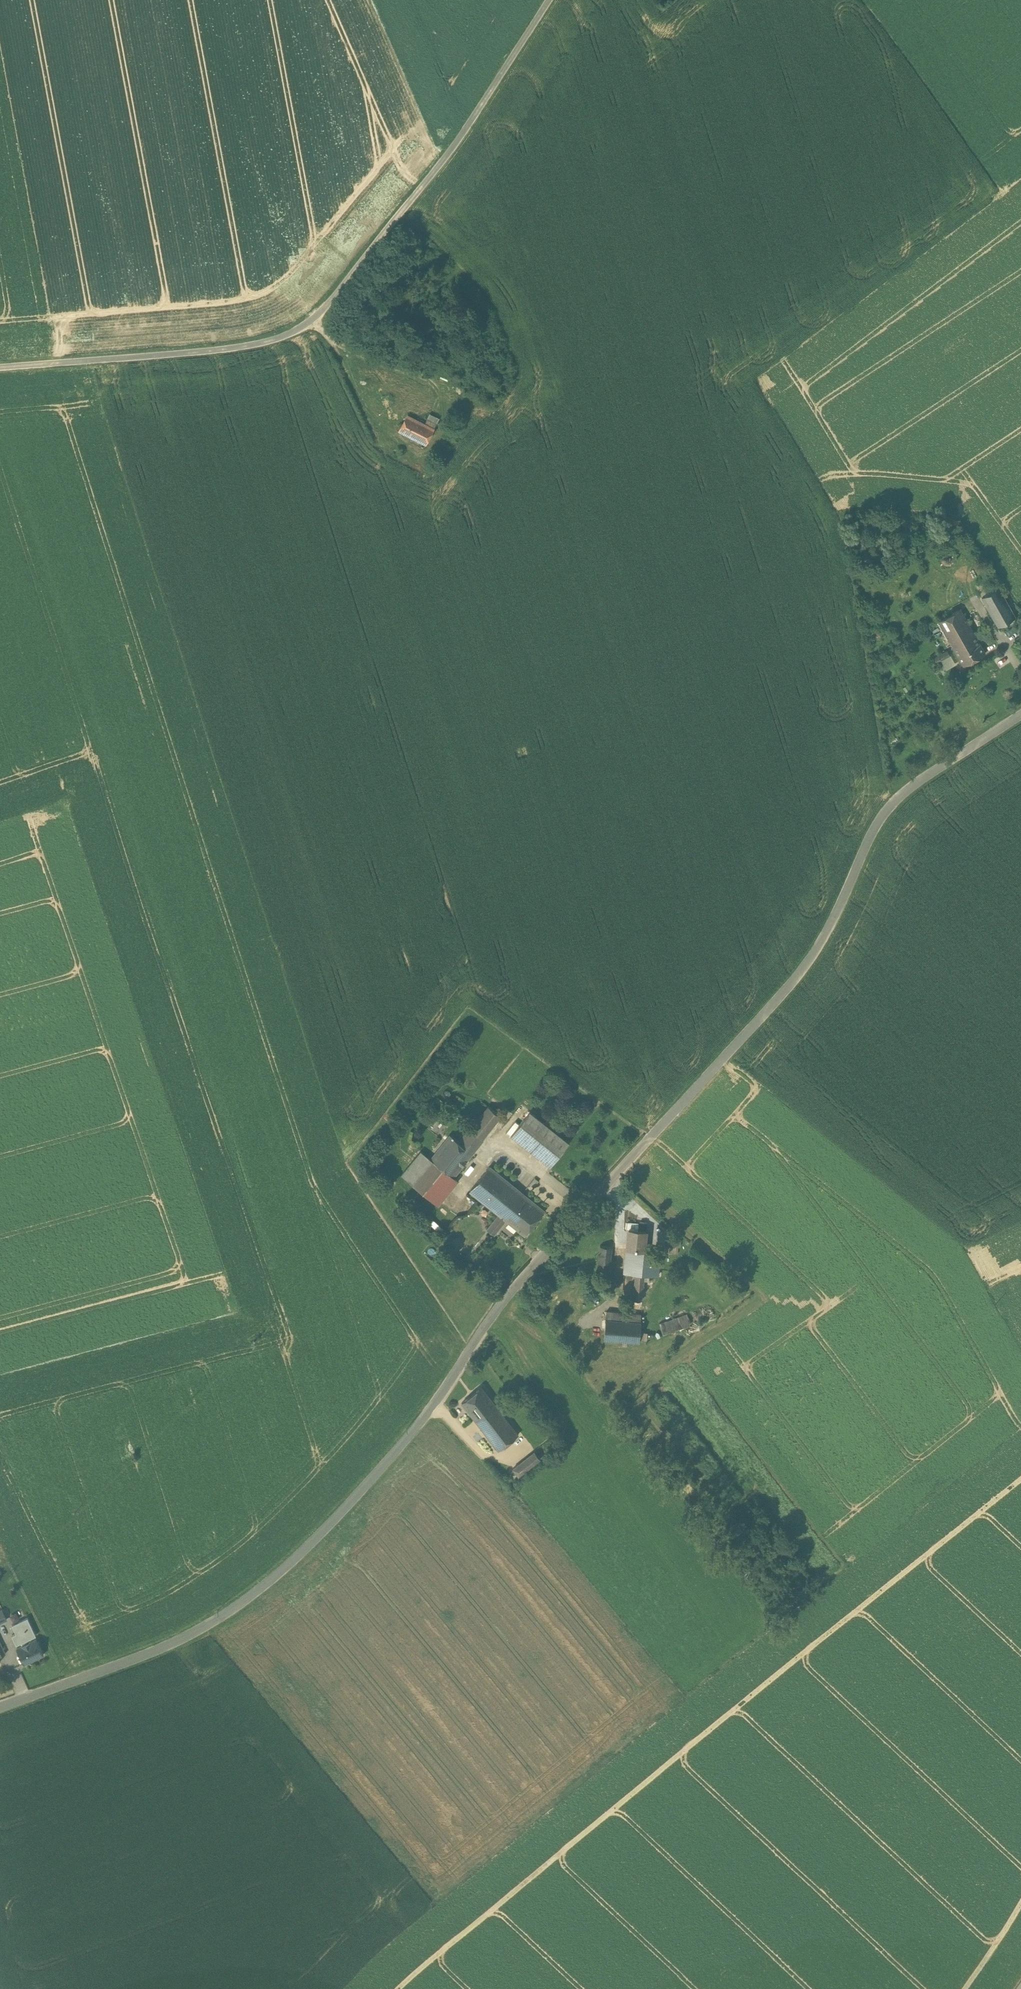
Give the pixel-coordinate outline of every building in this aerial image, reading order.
[(426,423),(408,414),(399,431),(426,445),(435,427),(434,427),(426,423)] [(426,423),(434,427),(439,418),(430,414),(426,423)] [(981,596),(995,589),(991,582),(978,589),(981,596)] [(995,589),(981,596),(998,626),(1015,616),(999,587),(995,589)] [(985,653),(960,608),(938,621),(963,665),(985,653)] [(934,657),(942,672),(954,665),(946,651),(934,657)] [(488,1106),(459,1142),(451,1135),(432,1159),(452,1176),(501,1116),(488,1106)] [(569,1143),(530,1111),(511,1135),(550,1166),(569,1143)] [(511,1133),(519,1122),(515,1119),(507,1130),(511,1133)] [(432,1159),(421,1151),(401,1174),(438,1204),(457,1180),(452,1176),(432,1159)] [(526,1196),(489,1166),(470,1189),(500,1213),(487,1229),(494,1234),(506,1219),(507,1219),(526,1196)] [(539,1181),(535,1178),(531,1184),(534,1187),(539,1181)] [(507,1219),(506,1219),(525,1234),(544,1211),(526,1196),(507,1219)] [(639,1223),(627,1222),(627,1229),(629,1229),(627,1248),(644,1249),(645,1249),(647,1230),(638,1230),(639,1223)] [(681,1234),(667,1232),(666,1245),(676,1246),(680,1246),(681,1234)] [(612,1247),(600,1246),(598,1267),(610,1268),(612,1247)] [(644,1249),(627,1248),(624,1272),(635,1274),(633,1299),(642,1300),(644,1274),(658,1276),(660,1251),(644,1250),(644,1249)] [(641,1314),(607,1311),(606,1319),(640,1322),(641,1314)] [(678,1317),(682,1327),(689,1325),(686,1314),(678,1317)] [(678,1317),(660,1323),(663,1334),(682,1327),(678,1317)] [(606,1319),(604,1339),(622,1341),(627,1341),(639,1342),(641,1322),(640,1322),(606,1319)] [(495,1404),(482,1387),(462,1402),(475,1420),(495,1404)] [(518,1434),(495,1404),(475,1420),(499,1449),(518,1434)] [(535,1451),(513,1468),(519,1475),(540,1458),(535,1451)] [(16,1644),(21,1642),(31,1637),(36,1635),(28,1617),(12,1624),(16,1633),(12,1635),(16,1644)] [(36,1638),(32,1640),(22,1645),(17,1647),(25,1663),(44,1654),(36,1638)]
